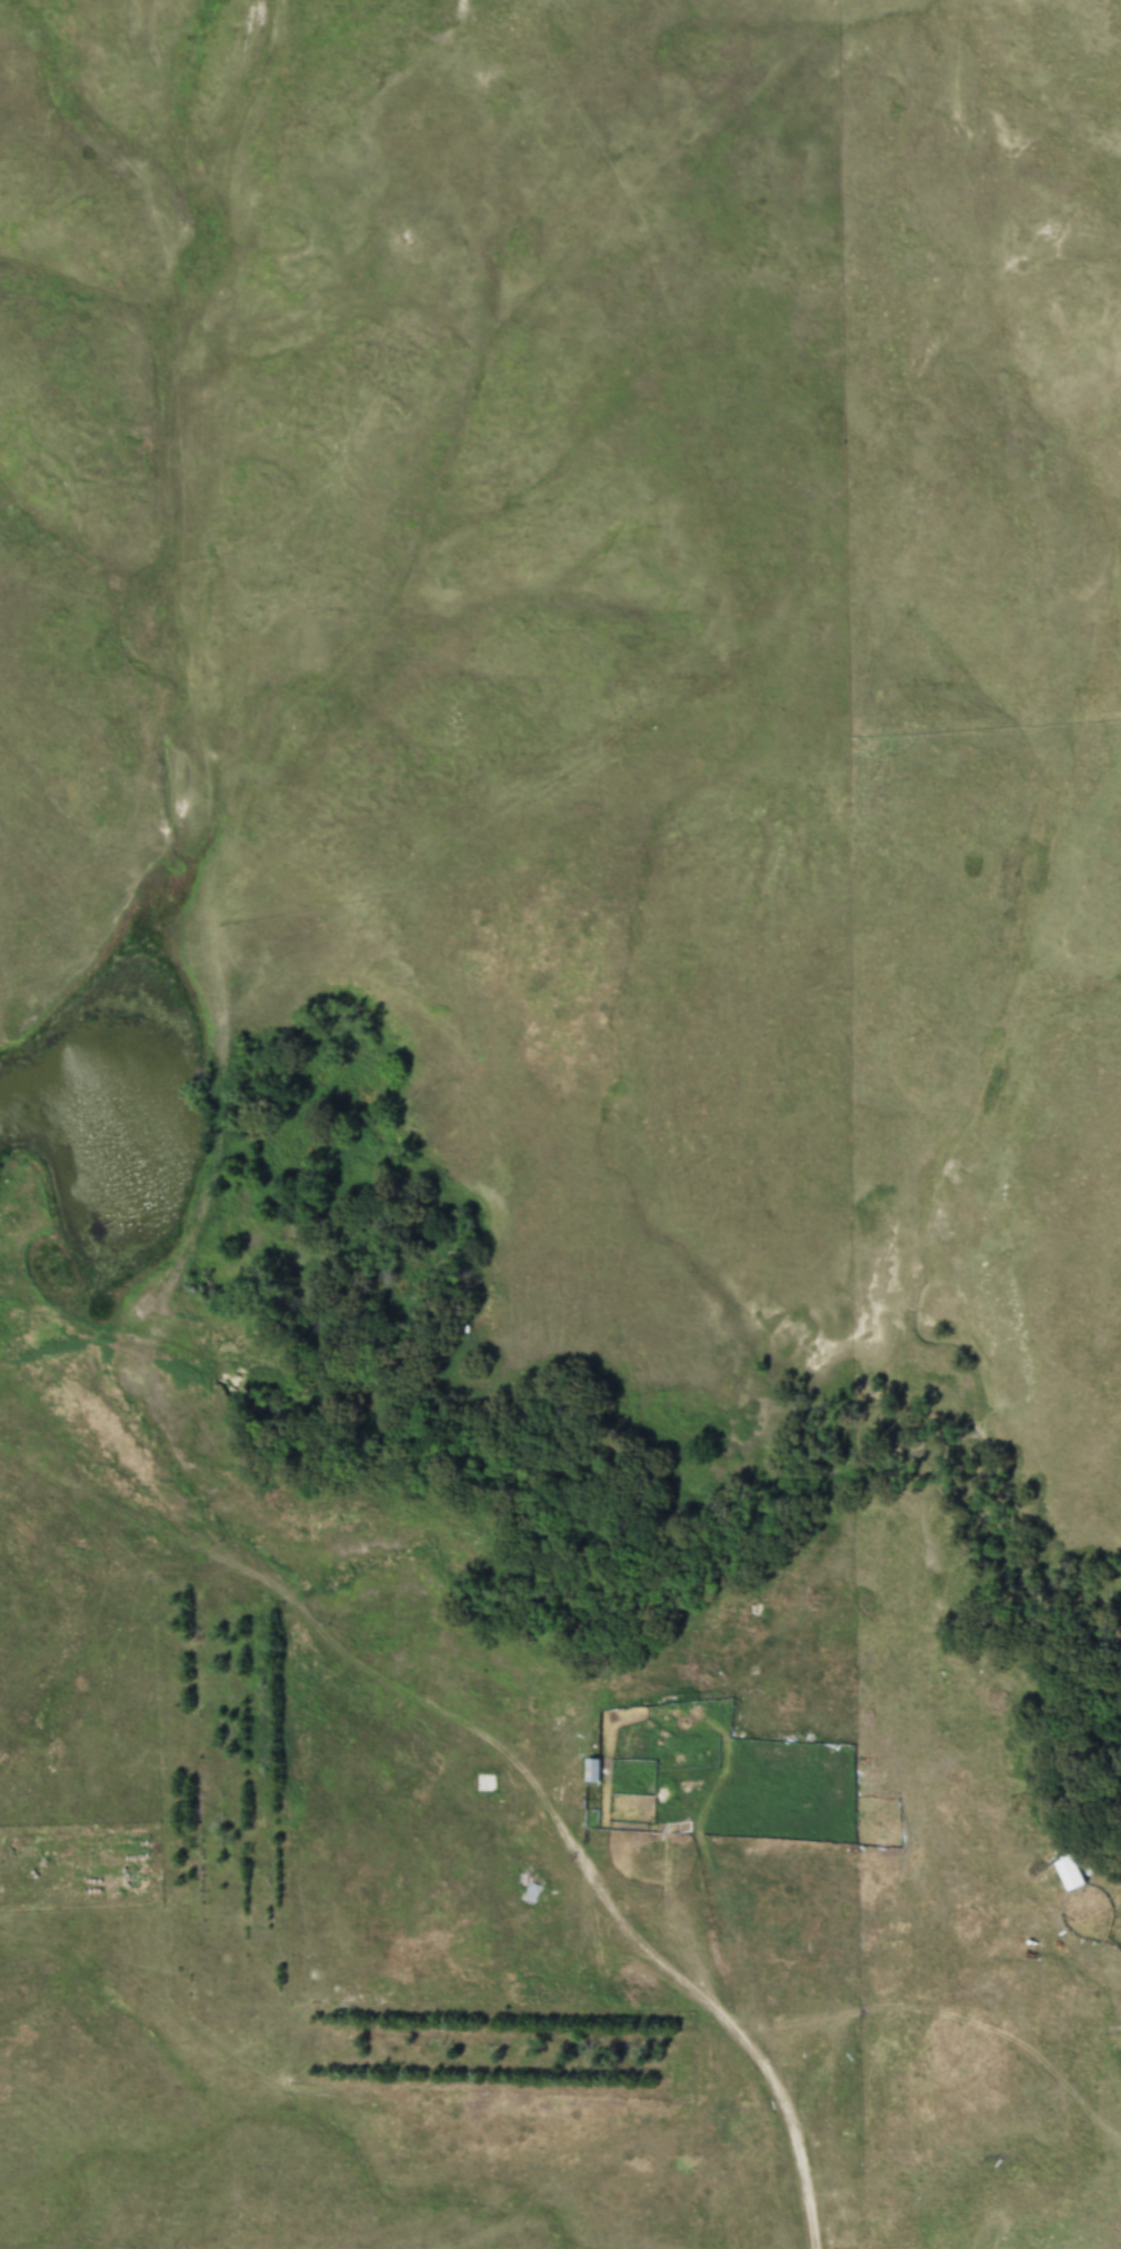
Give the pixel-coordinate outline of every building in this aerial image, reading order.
[(1061,1866),(1077,1895),(1094,1886),(1078,1856),(1061,1866)]
